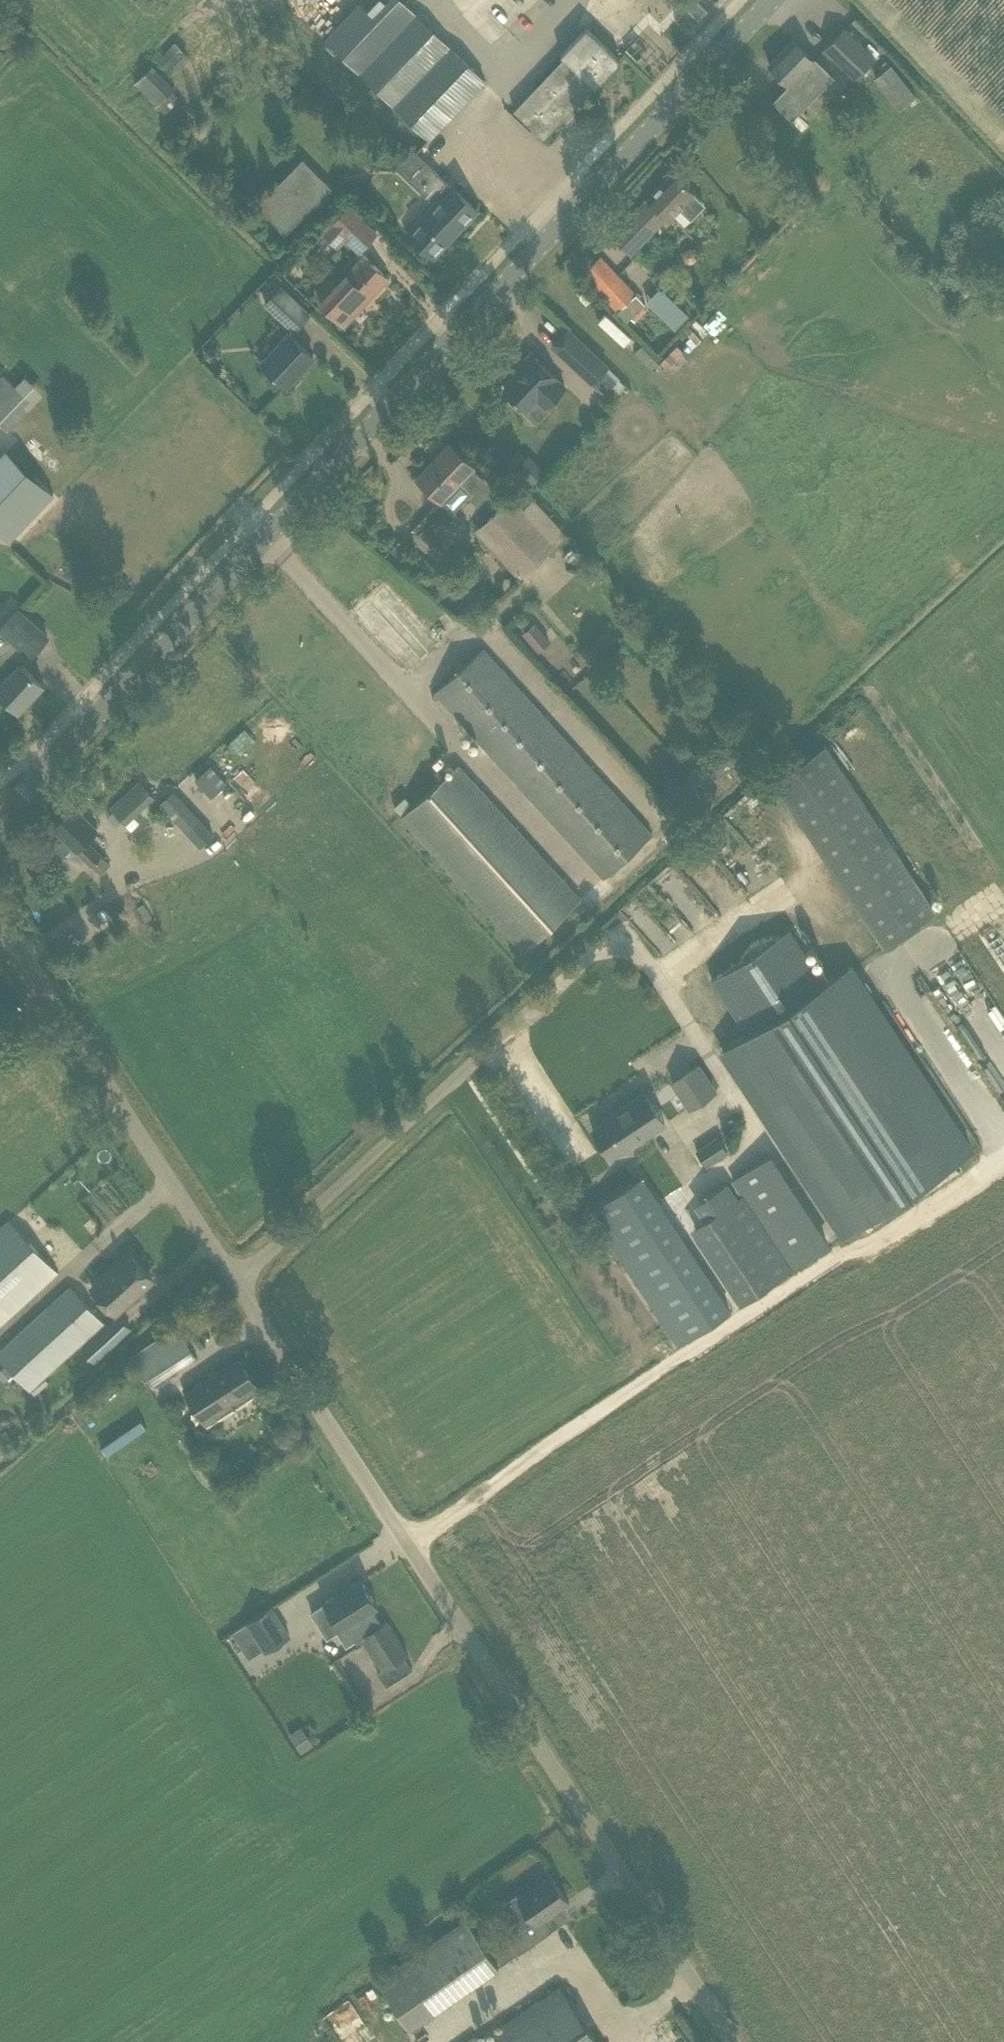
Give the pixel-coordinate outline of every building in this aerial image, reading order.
[(360,3),(325,39),(428,139),(484,80),(401,0),(387,0),(372,15),(360,3)] [(513,110),(543,138),(544,137),(542,135),(591,84),(595,87),(620,60),(586,27),(560,54),(565,58),(536,88),(539,91),(518,113),(514,109),(513,110)] [(844,28),(824,48),(855,78),(874,58),(844,28)] [(792,119),(802,129),(808,123),(798,113),(834,76),(815,58),(813,60),(812,58),(807,53),(792,39),(768,63),(783,77),(790,84),(773,101),(792,119)] [(892,64),(873,79),(898,111),(917,96),(892,64)] [(154,65),(136,83),(158,106),(176,89),(154,65)] [(408,232),(418,241),(432,255),(476,209),(452,186),(452,187),(438,173),(414,150),(398,168),(429,198),(432,195),(438,200),(408,232)] [(332,188),(303,158),(256,206),(285,234),(311,206),(317,212),(332,197),(327,192),(332,188)] [(611,236),(625,250),(629,254),(663,217),(666,219),(678,207),(691,218),(706,202),(673,171),(611,236)] [(376,232),(362,218),(364,216),(349,202),(322,229),(337,244),(345,236),(359,249),(376,232)] [(318,300),(329,310),(343,324),(388,277),(362,253),(318,300)] [(582,272),(596,287),(595,288),(617,311),(621,307),(634,320),(646,309),(642,305),(644,304),(600,256),(582,272)] [(310,314),(279,286),(264,303),(294,331),(310,314)] [(691,314),(662,286),(648,301),(677,329),(691,314)] [(567,329),(552,345),(581,371),(593,383),(609,367),(596,355),(567,329)] [(261,362),(271,372),(285,386),(313,356),(289,333),(261,362)] [(509,399),(520,410),(523,406),(526,408),(536,397),(546,406),(565,386),(555,377),(556,377),(530,352),(518,365),(522,369),(504,388),(512,396),(509,399)] [(33,403),(2,373),(0,376),(0,423),(7,430),(33,403)] [(417,478),(431,492),(452,511),(468,494),(477,503),(494,486),(484,476),(483,478),(472,467),(473,466),(450,443),(417,478)] [(54,493),(6,448),(0,454),(0,532),(10,542),(54,493)] [(529,454),(516,467),(533,482),(545,469),(529,454)] [(512,497),(475,531),(519,578),(566,534),(534,499),(523,509),(512,497)] [(0,648),(0,665),(9,673),(0,683),(0,692),(18,709),(43,683),(21,663),(24,660),(32,651),(46,635),(17,609),(3,624),(0,628),(0,631),(9,639),(0,648)] [(522,633),(537,652),(550,641),(535,622),(522,633)] [(649,833),(483,643),(431,687),(597,877),(649,833)] [(778,778),(887,943),(935,911),(825,744),(778,778)] [(209,763),(192,776),(207,796),(224,783),(209,763)] [(457,765),(401,816),(524,950),(580,899),(457,765)] [(110,808),(124,823),(153,796),(140,781),(110,808)] [(172,790),(160,803),(185,831),(199,846),(212,834),(198,819),(172,790)] [(97,828),(73,804),(52,826),(60,835),(54,841),(54,848),(62,855),(67,855),(74,848),(100,874),(109,864),(85,840),(97,828)] [(682,855),(691,880),(709,873),(700,848),(682,855)] [(722,1049),(845,1235),(971,1151),(849,965),(824,982),(802,949),(801,950),(796,945),(791,940),(785,937),(778,936),(771,936),(764,937),(757,939),(751,943),(746,949),(742,954),(740,961),(712,979),(747,1033),(722,1049)] [(698,1065),(674,1080),(691,1106),(694,1104),(715,1091),(709,1081),(698,1065)] [(664,1121),(656,1109),(645,1093),(605,1119),(606,1121),(593,1130),(602,1145),(609,1155),(628,1143),(629,1145),(647,1133),(655,1128),(656,1128),(663,1123),(664,1122),(664,1121)] [(695,1149),(708,1168),(729,1156),(729,1155),(735,1150),(725,1136),(719,1140),(715,1135),(695,1149)] [(739,1304),(830,1245),(771,1153),(693,1205),(702,1219),(689,1229),(739,1304)] [(732,1310),(642,1175),(588,1211),(678,1346),(732,1310)] [(29,1221),(38,1213),(30,1204),(21,1211),(29,1221)] [(58,1273),(8,1218),(0,1226),(0,1326),(58,1273)] [(129,1253),(114,1267),(92,1287),(115,1312),(152,1278),(129,1253)] [(80,1347),(105,1325),(70,1285),(0,1348),(0,1360),(28,1391),(79,1345),(80,1347)] [(80,1347),(93,1361),(130,1328),(117,1314),(105,1325),(80,1347)] [(130,1357),(151,1387),(195,1356),(175,1326),(130,1357)] [(239,1359),(222,1370),(187,1392),(209,1426),(219,1420),(219,1419),(260,1392),(239,1359)] [(0,1370),(0,1376),(4,1381),(12,1375),(4,1367),(0,1370)] [(378,1605),(361,1579),(324,1603),(341,1630),(347,1626),(358,1642),(364,1638),(384,1670),(378,1674),(387,1688),(413,1671),(404,1657),(409,1653),(389,1622),(383,1625),(373,1609),(378,1605)] [(290,1635),(272,1606),(246,1622),(264,1651),(290,1635)] [(289,1735),(301,1753),(312,1745),(301,1727),(289,1735)] [(551,1876),(519,1898),(516,1893),(501,1903),(520,1930),(508,1938),(518,1952),(531,1944),(557,1926),(549,1914),(568,1901),(551,1876)] [(409,1956),(378,1978),(412,2027),(444,2005),(499,1967),(464,1918),(409,1956)] [(559,1988),(542,1999),(480,2041),(596,2041),(559,1988)]
